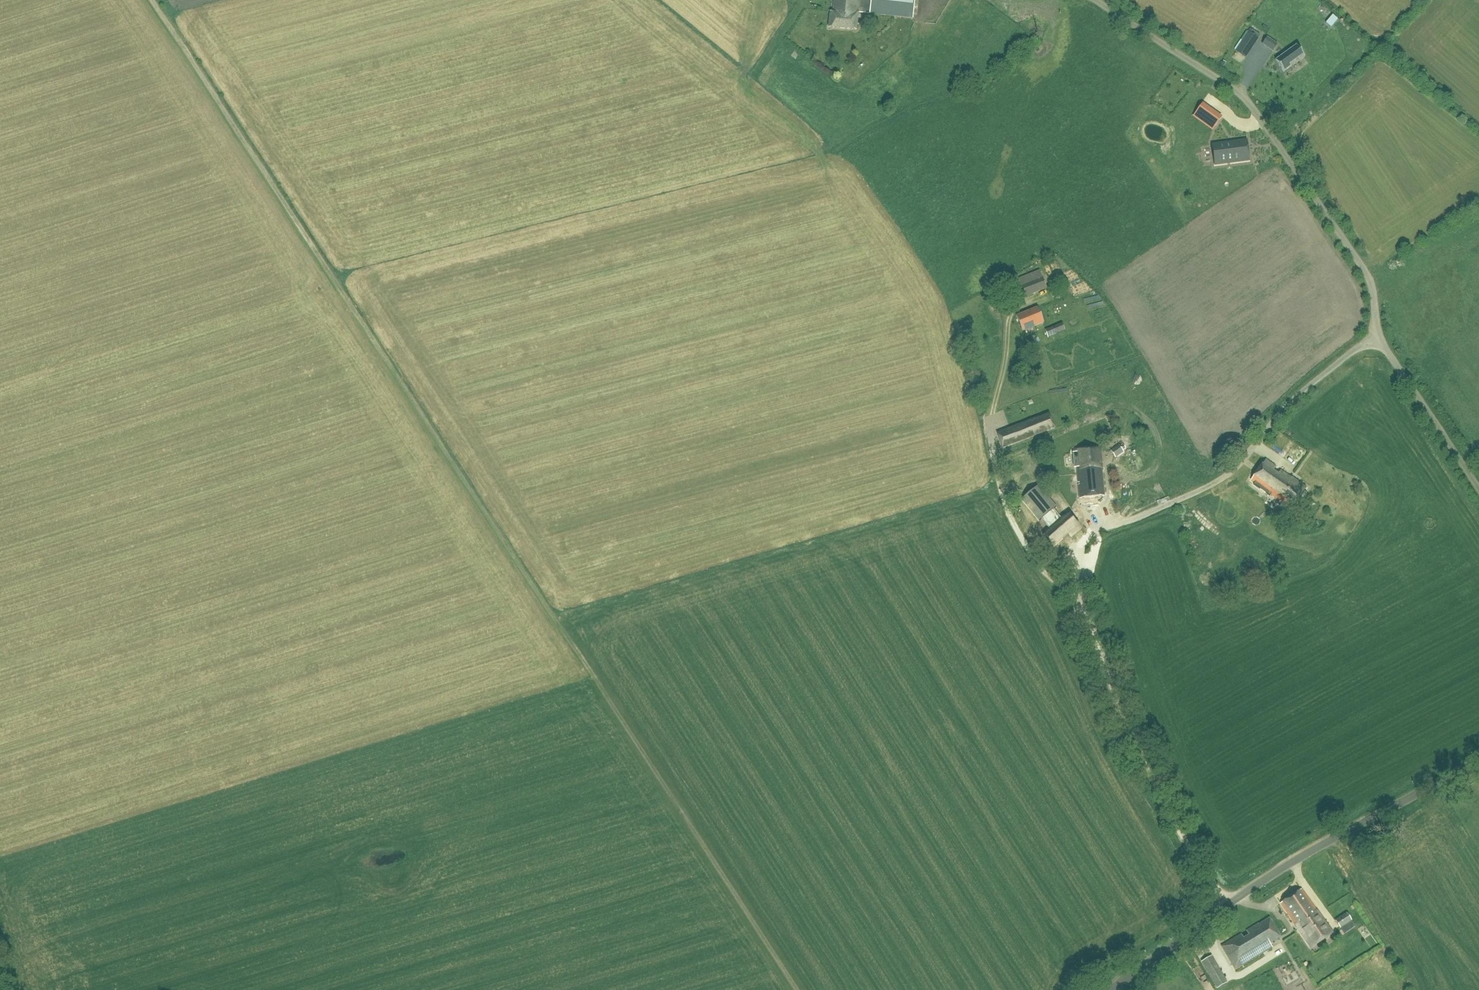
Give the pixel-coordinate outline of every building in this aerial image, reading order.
[(914,0),(833,0),(832,13),(830,12),(828,28),(856,31),(858,13),(870,14),(912,19),(914,0)] [(1262,46),(1272,53),(1277,46),(1267,39),(1262,46)] [(1288,65),(1302,55),(1303,57),(1304,56),(1295,45),(1274,61),(1283,73),(1290,67),(1288,65)] [(1221,118),(1213,112),(1206,121),(1214,126),(1221,118)] [(1215,165),(1249,161),(1246,141),(1212,146),(1215,165)] [(1047,287),(1043,278),(1023,287),(1027,297),(1047,287)] [(1046,324),(1039,310),(1019,319),(1025,334),(1046,324)] [(1049,331),(1052,338),(1060,334),(1057,328),(1049,331)] [(998,436),(1002,449),(1029,439),(1028,439),(1054,429),(1049,417),(998,436)] [(1287,448),(1294,438),(1288,433),(1281,443),(1287,448)] [(1125,450),(1122,446),(1119,448),(1118,446),(1110,451),(1115,458),(1123,453),(1122,452),(1125,450)] [(1061,501),(1104,496),(1102,466),(1101,466),(1100,449),(1072,451),(1074,469),(1058,470),(1061,501)] [(1250,482),(1269,495),(1279,502),(1278,504),(1289,512),(1305,489),(1265,461),(1250,482)] [(1075,510),(1069,515),(1066,511),(1061,515),(1038,487),(1022,500),(1048,532),(1043,536),(1052,546),(1067,534),(1070,537),(1080,528),(1078,525),(1084,521),(1075,510)] [(1226,532),(1222,538),(1236,547),(1240,542),(1226,532)] [(1312,949),(1332,935),(1315,911),(1316,910),(1301,890),(1280,904),(1295,925),(1295,924),(1312,949)] [(1340,918),(1345,925),(1351,921),(1346,914),(1340,918)] [(1269,944),(1281,937),(1270,918),(1258,925),(1258,924),(1246,931),(1248,934),(1243,938),(1241,934),(1221,946),(1235,970),(1272,948),(1269,944)] [(1345,925),(1340,918),(1335,921),(1340,929),(1345,925)] [(1217,989),(1227,983),(1212,956),(1201,963),(1217,989)]
